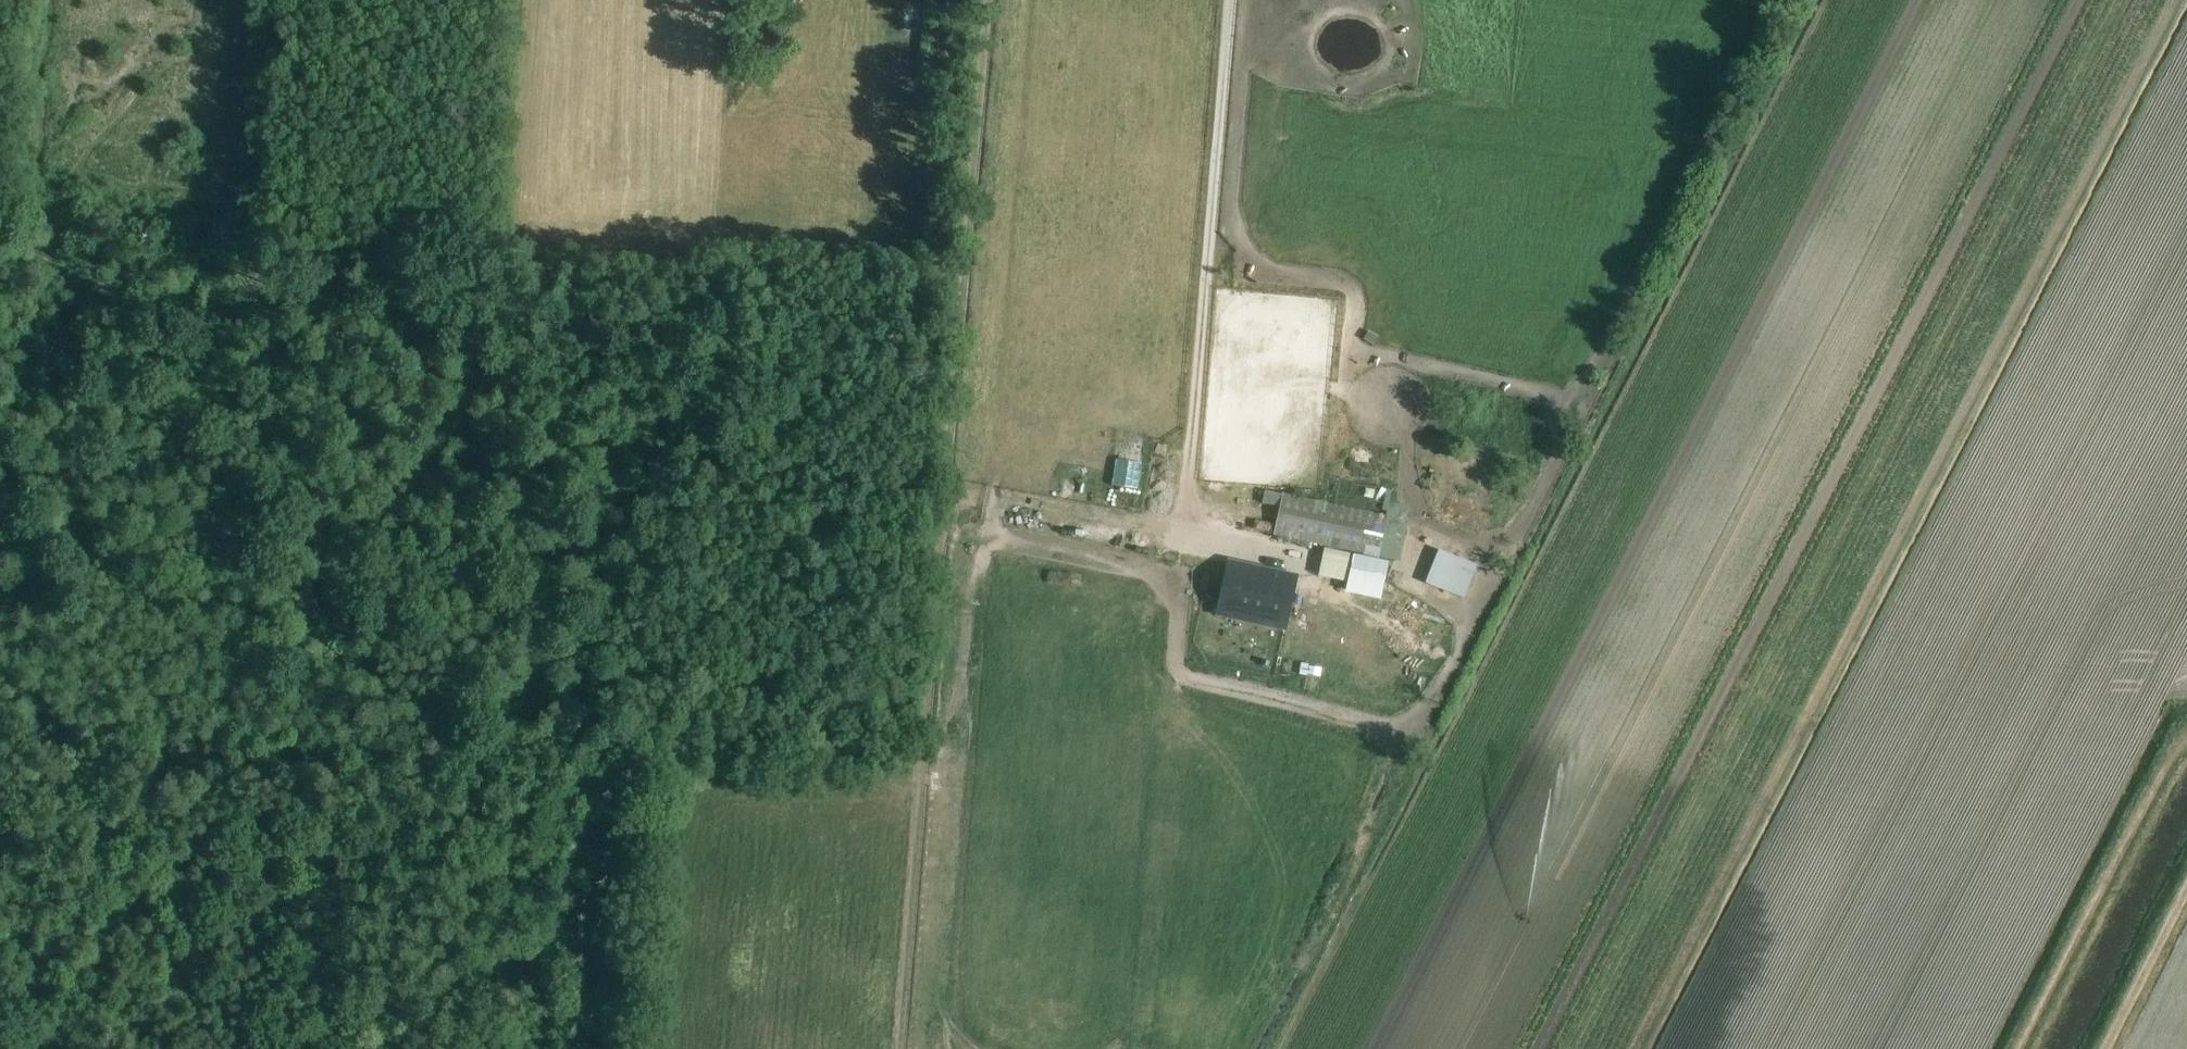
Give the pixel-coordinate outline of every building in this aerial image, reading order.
[(1297,483),(1352,490),(1357,448),(1302,442),(1297,483)] [(1365,476),(1357,494),(1377,502),(1385,484),(1365,476)] [(1267,490),(1264,503),(1280,506),(1282,493),(1267,490)] [(1377,558),(1381,540),(1386,516),(1282,493),(1280,506),(1273,535),(1377,558)] [(1353,554),(1324,548),(1319,575),(1347,581),(1353,554)] [(1438,550),(1425,583),(1464,598),(1477,565),(1438,550)] [(1354,555),(1346,594),(1381,601),(1389,562),(1354,555)] [(1227,561),(1215,617),(1287,632),(1299,576),(1227,561)]
